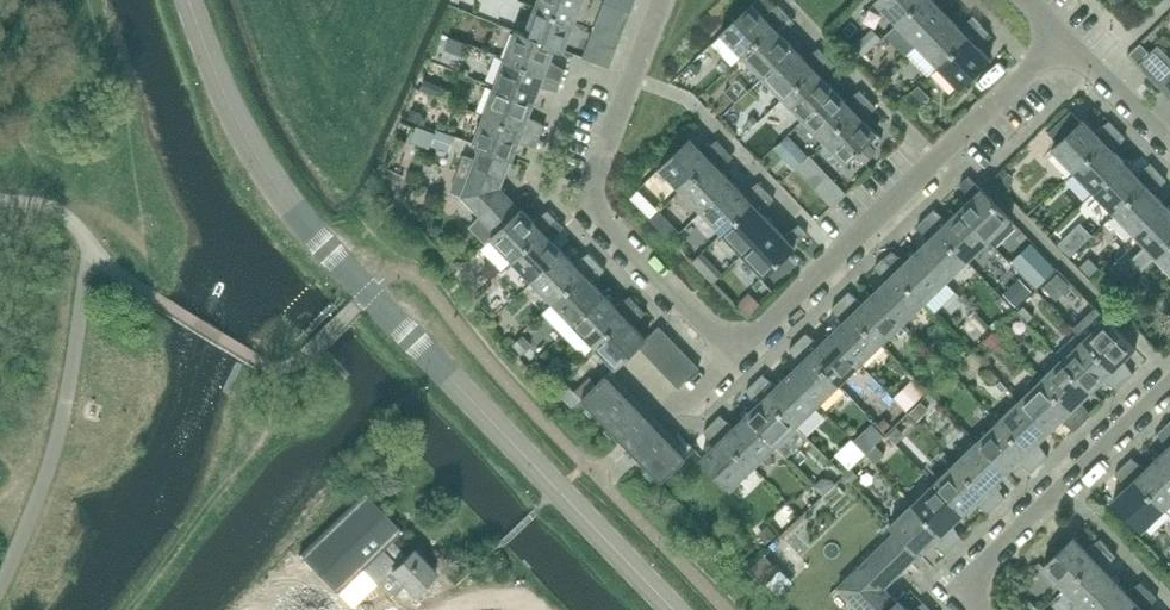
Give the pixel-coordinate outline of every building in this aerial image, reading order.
[(472,6),(469,4),(470,2),(464,0),(458,0),(456,6),(470,11),(472,6)] [(583,0),(538,0),(536,7),(575,22),(583,0)] [(596,23),(610,29),(623,33),(635,0),(604,0),(596,23)] [(876,1),(877,2),(878,1),(898,22),(921,0),(877,0),(876,1)] [(941,0),(921,0),(898,22),(918,43),(949,15),(939,4),(941,0)] [(764,15),(753,4),(752,3),(721,34),(722,35),(723,34),(743,55),(786,13),(778,6),(778,5),(764,15)] [(564,49),(575,22),(536,7),(526,33),(528,34),(527,35),(556,46),(555,47),(565,51),(565,50),(564,49)] [(794,22),(786,13),(743,55),(763,76),(794,46),(783,35),(794,22)] [(973,16),(959,26),(949,15),(918,43),(939,65),(981,24),(973,16)] [(606,40),(610,29),(596,23),(591,34),(606,40)] [(978,46),(990,33),(981,24),(939,65),(959,86),(958,87),(959,88),(990,58),(989,56),(989,57),(978,46)] [(528,34),(526,33),(516,29),(516,31),(517,31),(506,58),(562,80),(566,69),(550,61),(555,47),(556,46),(527,35),(528,34)] [(610,29),(606,40),(618,44),(623,33),(610,29)] [(606,40),(591,34),(583,56),(611,67),(618,44),(606,40)] [(868,50),(876,42),(869,34),(860,42),(868,50)] [(876,42),(868,50),(876,59),(884,51),(876,42)] [(1137,63),(1148,75),(1169,55),(1158,44),(1137,63)] [(819,47),(805,58),(794,46),(763,76),(784,97),(827,56),(819,47)] [(695,76),(708,64),(699,54),(686,67),(695,76)] [(1169,78),(1169,56),(1169,55),(1148,75),(1154,81),(1164,72),(1169,78)] [(824,78),(835,64),(827,56),(784,97),(804,119),(835,89),(824,78)] [(557,91),(562,80),(506,58),(497,83),(491,80),(489,84),(535,101),(540,86),(557,91)] [(1169,84),(1169,78),(1164,72),(1154,81),(1163,91),(1169,84)] [(529,117),(535,101),(489,84),(488,87),(494,89),(485,114),(540,136),(545,125),(529,117)] [(921,106),(930,97),(918,85),(909,94),(921,106)] [(860,90),(846,100),(835,89),(804,119),(825,140),(868,99),(860,90)] [(865,120),(876,107),(868,99),(825,140),(845,161),(846,163),(856,153),(864,161),(875,151),(866,143),(877,132),(865,120)] [(1084,119),(1081,121),(1071,110),(1048,132),(1059,143),(1052,149),(1054,151),(1054,150),(1074,170),(1117,129),(1109,121),(1095,131),(1085,120),(1084,119)] [(536,147),(540,136),(485,114),(474,142),(473,141),(473,143),(480,145),(512,158),(514,158),(514,157),(513,157),(519,142),(536,147)] [(430,148),(436,133),(416,126),(411,141),(430,148)] [(436,133),(432,144),(445,149),(451,134),(437,129),(436,133)] [(1115,151),(1125,138),(1117,129),(1074,170),(1094,191),(1125,161),(1115,151)] [(692,139),(691,138),(660,168),(661,169),(662,168),(682,189),(725,148),(716,140),(702,150),(692,139)] [(786,156),(794,149),(785,139),(777,147),(786,156)] [(509,165),(512,158),(480,145),(475,159),(463,155),(457,174),(469,178),(462,195),(482,215),(471,225),(486,242),(491,238),(521,209),(514,201),(513,201),(500,188),(509,165)] [(722,170),(733,156),(725,148),(682,189),(702,210),(732,181),(722,170)] [(1150,163),(1137,173),(1125,161),(1094,191),(1115,212),(1158,172),(1150,163)] [(1003,188),(1015,177),(1005,167),(993,178),(1003,188)] [(1156,193),(1166,180),(1158,172),(1115,212),(1136,234),(1167,204),(1156,193)] [(847,193),(845,192),(828,174),(815,188),(833,207),(839,201),(847,193)] [(981,188),(980,188),(969,176),(960,184),(971,198),(960,208),(990,239),(1011,219),(1012,219),(981,188)] [(757,182),(743,193),(732,181),(702,210),(723,232),(766,191),(757,182)] [(650,219),(653,217),(660,210),(661,209),(639,187),(629,197),(650,219)] [(763,213),(774,199),(766,191),(723,232),(743,253),(774,224),(763,213)] [(1167,204),(1136,234),(1157,256),(1169,243),(1169,208),(1167,204)] [(523,210),(524,209),(522,208),(521,209),(491,238),(492,239),(493,238),(513,260),(556,218),(548,210),(533,221),(523,210)] [(968,260),(990,239),(960,208),(949,219),(934,209),(927,216),(968,260)] [(653,217),(651,219),(671,239),(680,231),(660,210),(653,217)] [(947,281),(968,260),(927,216),(918,225),(929,238),(917,250),(947,281)] [(553,241),(564,227),(556,218),(513,260),(534,281),(564,252),(553,241)] [(798,225),(784,235),(774,224),(743,253),(763,274),(763,275),(764,276),(795,246),(794,245),(807,233),(798,225)] [(1157,256),(1169,269),(1169,243),(1157,256)] [(925,301),(947,281),(917,250),(905,261),(892,250),(884,258),(925,301)] [(588,253),(575,263),(564,252),(534,281),(554,302),(596,261),(588,253)] [(702,252),(694,260),(696,261),(714,281),(722,273),(702,252)] [(1041,255),(1023,272),(1037,285),(1054,269),(1041,255)] [(904,322),(925,301),(884,258),(875,266),(886,280),(874,291),(904,322)] [(595,284),(605,270),(596,261),(554,302),(575,324),(605,294),(595,284)] [(1092,273),(1098,267),(1093,261),(1086,267),(1092,273)] [(882,343),(904,322),(874,291),(863,302),(849,292),(841,299),(882,343)] [(1015,309),(1025,299),(1017,291),(1007,300),(1015,309)] [(750,313),(761,303),(750,293),(740,303),(750,313)] [(630,295),(616,305),(605,294),(575,324),(595,345),(624,316),(637,303),(630,295)] [(861,363),(882,343),(841,299),(832,308),(843,321),(831,332),(861,363)] [(635,326),(646,312),(637,303),(624,316),(595,345),(615,365),(614,366),(615,367),(638,346),(647,337),(646,336),(645,336),(635,326)] [(1028,321),(1036,313),(1026,303),(1018,311),(1028,321)] [(1105,318),(1095,307),(1074,328),(1085,339),(1126,382),(1134,374),(1123,360),(1135,348),(1135,349),(1136,348),(1106,317),(1105,318)] [(648,356),(669,336),(659,326),(647,337),(638,346),(648,356)] [(840,383),(861,363),(831,332),(820,343),(806,332),(798,340),(840,383)] [(544,352),(554,343),(544,333),(535,342),(544,352)] [(658,366),(679,346),(669,336),(648,356),(658,366)] [(1117,390),(1126,382),(1085,339),(1063,359),(1092,389),(1103,379),(1117,390)] [(818,404),(840,383),(798,340),(789,349),(800,362),(789,373),(818,404)] [(668,376),(689,356),(679,346),(658,366),(668,376)] [(679,387),(699,367),(689,356),(668,376),(679,387)] [(1081,400),(1092,389),(1063,359),(1042,380),(1083,423),(1091,414),(1081,400)] [(917,401),(935,382),(921,368),(903,387),(917,401)] [(797,425),(818,404),(789,373),(777,385),(763,374),(755,382),(797,425)] [(606,374),(582,398),(662,481),(686,458),(606,374)] [(1074,431),(1083,423),(1042,380),(1020,400),(1049,430),(1060,420),(1074,431)] [(775,446),(797,425),(755,382),(746,390),(757,404),(746,415),(775,446)] [(917,421),(929,409),(920,400),(908,412),(917,421)] [(1038,441),(1049,430),(1020,400),(999,421),(1040,464),(1048,456),(1038,441)] [(754,466),(775,446),(746,415),(734,426),(721,415),(712,423),(754,466)] [(1032,472),(1040,464),(999,421),(977,441),(1007,471),(1018,461),(1032,472)] [(733,486),(754,466),(712,423),(704,431),(715,445),(704,456),(703,455),(702,457),(732,488),(734,487),(733,486)] [(1166,424),(1158,433),(1168,446),(1157,457),(1169,471),(1169,428),(1166,424)] [(994,483),(1007,471),(977,441),(956,462),(970,477),(997,505),(1005,497),(994,483)] [(874,461),(883,453),(875,444),(866,453),(874,461)] [(1157,457),(1146,468),(1132,457),(1124,465),(1135,477),(1165,508),(1169,503),(1169,471),(1157,457)] [(997,505),(970,477),(956,462),(935,482),(964,513),(975,502),(989,513),(997,505)] [(1165,508),(1135,477),(1124,465),(1115,474),(1126,488),(1114,498),(1113,499),(1144,530),(1145,529),(1144,528),(1165,508)] [(952,524),(964,513),(935,482),(913,503),(955,546),(963,538),(952,524)] [(347,584),(363,600),(390,572),(419,599),(453,563),(372,485),(252,609),(322,609),(347,584)] [(946,554),(955,546),(913,503),(892,523),(891,523),(896,529),(920,554),(921,555),(921,554),(932,543),(946,554)] [(839,586),(861,609),(888,609),(898,601),(896,600),(885,587),(911,562),(912,562),(920,554),(896,529),(839,586)] [(1075,539),(1076,538),(1075,537),(1043,567),(1045,568),(1045,567),(1066,588),(1108,547),(1100,539),(1086,549),(1075,539)] [(1058,596),(1071,609),(1085,609),(1086,609),(1116,580),(1105,569),(1115,557),(1116,556),(1108,547),(1066,588),(1058,596)] [(1127,591),(1116,580),(1086,609),(1129,609),(1149,590),(1141,581),(1127,591)] [(325,607),(328,609),(346,609),(358,598),(348,587),(325,607)] [(1129,609),(1147,609),(1157,598),(1149,590),(1129,609)] [(900,600),(899,599),(898,601),(888,609),(908,609),(900,601),(900,600)] [(1039,609),(1031,600),(1022,607),(1025,609),(1039,609)] [(932,609),(924,601),(913,609),(932,609)]
